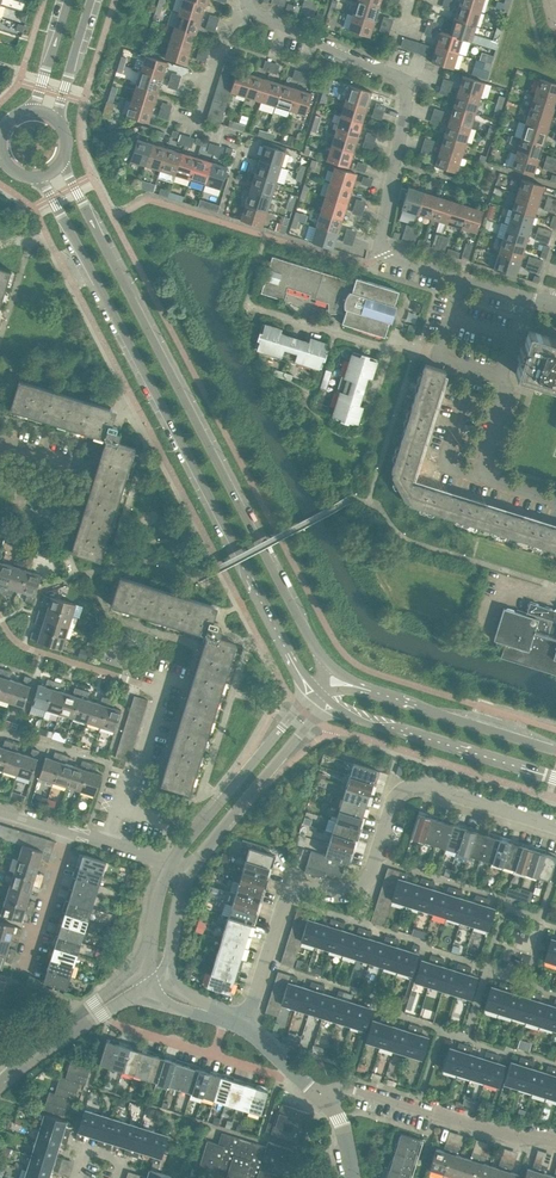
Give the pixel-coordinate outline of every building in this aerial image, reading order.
[(205,5),(207,6),(207,5),(191,0),(182,0),(179,12),(200,19),(205,5)] [(311,0),(304,0),(301,11),(307,13),(311,0)] [(318,2),(312,0),(311,0),(307,13),(313,15),(318,2)] [(378,7),(380,8),(380,7),(359,0),(357,0),(352,14),(374,21),(378,7)] [(442,7),(451,10),(454,0),(444,0),(442,7)] [(484,0),(460,0),(459,4),(458,4),(457,4),(480,11),(484,0)] [(475,26),(480,11),(457,4),(457,5),(458,6),(454,20),(475,26)] [(196,33),(200,19),(179,12),(174,27),(197,34),(196,33)] [(370,35),(374,21),(352,14),(348,30),(370,37),(371,35),(370,35)] [(209,15),(205,28),(215,31),(219,18),(209,15)] [(384,17),(379,31),(389,33),(393,20),(384,17)] [(429,20),(425,33),(434,36),(438,23),(429,20)] [(470,42),(475,26),(454,20),(449,34),(462,38),(462,39),(470,42)] [(191,49),(195,35),(196,35),(197,34),(174,27),(169,42),(191,49)] [(457,53),(462,39),(462,38),(449,34),(440,31),(439,32),(440,33),(436,47),(457,53)] [(401,47),(427,55),(430,46),(403,38),(401,47)] [(187,63),(191,49),(169,42),(164,57),(187,65),(188,63),(187,63)] [(200,44),(196,58),(206,61),(210,47),(200,44)] [(453,69),(457,53),(436,47),(432,60),(430,60),(430,62),(453,69)] [(162,77),(166,63),(168,64),(168,62),(145,55),(140,71),(162,77)] [(238,66),(240,60),(226,56),(224,62),(238,66)] [(236,73),(237,70),(238,66),(224,62),(222,68),(236,73)] [(263,71),(276,75),(279,66),(266,62),(263,71)] [(234,79),(236,73),(222,68),(220,75),(234,79)] [(245,96),(252,74),(252,73),(251,75),(237,70),(236,73),(234,79),(232,85),(230,92),(245,96)] [(292,79),(305,84),(308,75),(295,70),(292,79)] [(158,91),(162,77),(140,71),(136,85),(159,92),(158,91)] [(172,73),(168,86),(177,89),(181,76),(172,73)] [(260,101),(267,79),(253,75),(254,74),(252,74),(245,96),(260,101)] [(232,85),(234,79),(220,75),(218,81),(232,85)] [(480,98),(484,82),(461,75),(461,77),(462,77),(458,91),(480,98)] [(443,78),(439,92),(448,95),(453,81),(443,78)] [(539,78),(534,94),(555,100),(555,83),(539,78)] [(275,106),(282,83),(281,82),(281,84),(267,79),(260,101),(275,106)] [(230,92),(232,85),(218,81),(216,87),(230,92)] [(290,110),(297,89),(283,84),(283,83),(282,83),(275,106),(290,110)] [(153,107),(157,93),(158,93),(159,92),(136,85),(131,100),(153,107)] [(366,107),(371,93),(372,94),(372,92),(350,85),(345,100),(366,107)] [(228,98),(230,92),(216,87),(214,94),(228,98)] [(305,115),(312,92),(311,92),(311,93),(297,89),(290,110),(305,115)] [(475,113),(480,98),(458,91),(454,105),(452,105),(452,106),(475,113)] [(226,105),(228,98),(214,94),(212,100),(226,105)] [(555,101),(555,100),(534,94),(530,108),(553,115),(552,114),(555,101)] [(148,121),(153,107),(131,100),(126,116),(149,123),(150,121),(148,121)] [(224,111),(226,105),(212,100),(210,107),(224,111)] [(362,121),(366,107),(345,100),(340,115),(363,123),(363,122),(362,121)] [(162,103),(158,117),(167,120),(171,106),(162,103)] [(376,103),(372,116),(381,119),(385,105),(376,103)] [(470,127),(475,113),(452,106),(453,107),(449,120),(470,127)] [(222,117),(224,111),(210,107),(208,113),(222,117)] [(547,130),(551,116),(552,116),(553,115),(530,108),(525,123),(547,130)] [(434,109),(430,122),(439,125),(443,111),(434,109)] [(220,124),(222,117),(208,113),(206,119),(220,124)] [(357,137),(361,123),(363,123),(340,115),(335,130),(357,137)] [(466,142),(470,127),(449,120),(444,135),(443,134),(443,135),(466,142)] [(543,144),(547,130),(525,123),(521,138),(543,145),(544,144),(543,144)] [(353,151),(357,137),(335,130),(331,145),(354,152),(354,151),(353,151)] [(367,133),(362,146),(372,149),(376,136),(367,133)] [(177,144),(191,148),(194,139),(180,135),(177,144)] [(461,157),(466,142),(443,135),(443,136),(444,136),(439,150),(461,157)] [(145,165),(152,144),(138,139),(138,138),(137,138),(130,161),(145,165)] [(425,138),(420,151),(430,154),(434,141),(425,138)] [(538,159),(542,146),(543,146),(543,145),(521,138),(516,153),(538,159)] [(207,152),(220,157),(223,147),(210,143),(207,152)] [(160,170),(167,147),(166,147),(166,148),(152,144),(145,165),(160,170)] [(280,167),(285,151),(262,144),(262,146),(263,146),(259,160),(280,167)] [(348,167),(352,153),(353,153),(354,152),(331,145),(326,160),(348,167)] [(175,174),(181,153),(168,149),(168,147),(167,147),(160,170),(175,174)] [(456,172),(461,157),(439,150),(435,164),(434,164),(433,165),(456,172)] [(190,179),(197,156),(196,156),(196,157),(181,153),(175,174),(190,179)] [(533,174),(538,159),(516,153),(511,168),(534,175),(534,174),(533,174)] [(546,155),(545,161),(555,165),(555,158),(546,155)] [(205,184),(211,162),(197,158),(198,157),(197,156),(190,179),(205,184)] [(276,182),(280,167),(259,160),(255,174),(253,174),(253,175),(276,182)] [(545,161),(542,168),(555,172),(555,165),(545,161)] [(220,189),(227,166),(226,165),(225,166),(211,162),(205,184),(220,189)] [(351,188),(356,173),(334,167),(329,182),(352,189),(352,188),(351,188)] [(271,196),(276,182),(253,175),(254,176),(250,190),(271,196)] [(538,201),(543,187),(544,188),(544,186),(522,179),(517,194),(538,201)] [(346,203),(351,190),(352,190),(352,189),(329,182),(325,197),(346,203)] [(401,209),(416,214),(423,192),(409,188),(410,187),(408,186),(407,188),(402,186),(402,185),(401,185),(398,199),(399,199),(399,198),(404,200),(401,209)] [(267,211),(271,196),(250,190),(245,204),(244,203),(244,204),(267,211)] [(431,218),(438,196),(437,195),(437,196),(423,192),(416,214),(431,218)] [(534,215),(538,201),(517,194),(512,209),(535,216),(535,215),(534,215)] [(446,223),(453,201),(439,197),(439,196),(438,196),(431,218),(446,223)] [(342,217),(346,203),(325,197),(320,212),(343,219),(343,218),(342,217)] [(547,197),(545,203),(555,207),(555,199),(547,197)] [(356,199),(352,212),(361,215),(365,202),(356,199)] [(461,228),(468,205),(467,205),(467,206),(453,201),(446,223),(461,228)] [(545,203),(543,210),(555,214),(555,207),(545,203)] [(262,227),(267,211),(244,204),(243,205),(245,205),(240,220),(262,227)] [(476,232),(483,211),(468,206),(469,205),(468,205),(461,228),(476,232)] [(529,231),(534,217),(535,217),(535,216),(512,209),(508,224),(529,231)] [(337,233),(342,219),(343,220),(343,219),(320,212),(316,226),(337,233)] [(408,240),(412,226),(406,224),(402,238),(408,240)] [(525,245),(529,231),(508,224),(503,239),(526,246),(526,245),(525,245)] [(333,247),(337,233),(316,226),(311,242),(334,249),(334,247),(333,247)] [(415,242),(419,228),(412,226),(408,240),(415,242)] [(550,237),(552,231),(538,226),(536,233),(550,237)] [(348,228),(344,242),(353,244),(357,231),(348,228)] [(438,249),(442,235),(436,233),(431,247),(438,249)] [(548,244),(550,237),(536,233),(534,239),(548,244)] [(444,251),(449,237),(442,235),(438,249),(444,251)] [(520,260),(524,246),(526,247),(526,246),(503,239),(498,254),(520,260)] [(468,259),(472,245),(466,243),(461,256),(468,259)] [(516,274),(520,260),(498,254),(494,269),(516,276),(517,275),(516,274)] [(354,283),(341,279),(341,278),(272,256),(269,265),(270,265),(269,269),(267,268),(263,280),(265,281),(264,284),(263,284),(261,293),(284,300),(287,291),(286,291),(287,288),(311,295),(311,294),(316,295),(315,299),(332,304),(330,310),(344,314),(354,283)] [(541,267),(543,260),(529,256),(527,262),(541,267)] [(538,273),(541,267),(527,262),(525,269),(538,273)] [(10,271),(0,268),(0,305),(10,271)] [(384,336),(399,291),(356,277),(354,283),(344,314),(342,323),(384,336)] [(304,310),(290,304),(288,309),(302,315),(304,310)] [(287,361),(293,341),(288,339),(289,336),(280,333),(281,329),(262,323),(255,348),(265,352),(264,354),(287,361)] [(528,330),(515,374),(555,386),(555,338),(528,330)] [(321,369),(329,344),(310,338),(309,343),(299,339),(298,343),(293,341),(287,361),(310,369),(311,366),(321,369)] [(372,378),(377,359),(353,351),(349,362),(346,361),(339,383),(360,390),(361,385),(364,386),(367,376),(372,378)] [(435,406),(446,370),(424,364),(391,472),(393,472),(392,477),(404,501),(409,502),(408,504),(555,551),(555,527),(411,482),(435,406)] [(293,375),(275,369),(273,375),(291,381),(293,375)] [(326,389),(332,371),(326,369),(320,388),(326,389)] [(108,423),(111,413),(23,385),(24,382),(25,382),(19,380),(10,409),(103,438),(102,444),(107,446),(76,547),(73,546),(73,545),(71,551),(100,560),(135,448),(117,443),(120,433),(116,431),(117,426),(108,423)] [(358,406),(361,396),(358,395),(360,390),(339,383),(332,407),(335,407),(332,418),(357,425),(362,407),(358,406)] [(13,566),(2,563),(0,568),(0,584),(1,585),(1,588),(0,588),(0,593),(4,594),(13,566)] [(26,582),(30,571),(13,566),(4,594),(11,596),(13,592),(11,591),(12,588),(18,590),(21,580),(26,582)] [(35,595),(38,584),(41,575),(40,574),(40,575),(30,571),(26,582),(21,580),(18,590),(29,593),(28,596),(26,596),(25,601),(32,603),(34,595),(35,595)] [(212,609),(124,581),(125,578),(126,579),(126,578),(120,576),(111,605),(204,634),(203,640),(208,642),(165,780),(162,779),(163,778),(162,778),(160,784),(189,793),(236,644),(218,639),(221,629),(217,627),(218,622),(209,619),(212,609)] [(72,616),(75,605),(76,605),(76,604),(51,596),(51,597),(44,594),(41,601),(46,603),(46,601),(49,602),(48,608),(72,616)] [(535,604),(528,608),(526,615),(503,608),(493,640),(505,643),(500,657),(555,674),(555,611),(535,604)] [(69,627),(72,616),(48,608),(46,614),(43,613),(43,611),(39,610),(37,616),(69,627)] [(65,637),(69,627),(37,616),(34,623),(39,625),(39,623),(42,624),(41,630),(65,637)] [(62,648),(65,637),(41,630),(39,636),(36,635),(36,633),(32,631),(30,639),(37,641),(62,649),(62,648)] [(16,681),(8,679),(9,676),(10,676),(11,671),(4,669),(0,683),(0,699),(9,702),(16,681)] [(23,706),(30,685),(29,685),(32,678),(25,676),(23,680),(24,681),(24,684),(16,681),(9,702),(23,706)] [(46,709),(54,681),(47,679),(46,683),(47,684),(46,687),(38,684),(31,705),(46,709)] [(59,713),(65,693),(58,690),(59,687),(60,688),(61,683),(54,681),(46,709),(59,713)] [(73,717),(82,689),(75,687),(73,692),(74,692),(73,695),(65,693),(59,713),(73,717)] [(86,722),(93,701),(85,699),(86,696),(87,696),(88,692),(82,689),(73,717),(86,722)] [(100,726),(109,698),(102,696),(100,700),(102,701),(101,704),(93,701),(86,722),(100,726)] [(146,707),(148,700),(134,696),(132,702),(146,707)] [(114,731),(121,710),(120,710),(112,707),(113,704),(114,705),(116,700),(109,698),(100,726),(114,730),(114,731)] [(143,714),(146,707),(132,702),(130,709),(143,714)] [(141,720),(143,714),(130,709),(128,716),(141,720)] [(139,727),(141,720),(128,716),(125,723),(139,727)] [(137,734),(139,727),(125,723),(123,730),(137,734)] [(135,741),(137,734),(123,730),(121,737),(135,741)] [(133,748),(135,741),(121,737),(119,743),(133,748)] [(12,742),(5,740),(3,744),(4,745),(3,748),(0,747),(0,769),(3,770),(12,742)] [(17,774),(23,754),(15,751),(16,748),(17,748),(18,744),(12,742),(3,770),(17,774)] [(131,755),(133,748),(119,743),(117,750),(131,755)] [(31,779),(37,758),(39,750),(32,748),(31,753),(32,753),(31,756),(23,754),(17,774),(30,778),(30,779),(31,779)] [(128,762),(131,755),(117,750),(115,757),(128,762)] [(53,782),(61,754),(55,752),(53,756),(54,756),(54,760),(46,757),(45,757),(39,777),(39,778),(39,777),(53,782)] [(67,786),(73,766),(65,763),(66,760),(67,760),(68,756),(61,754),(53,782),(67,786)] [(80,790),(89,762),(82,760),(81,765),(82,765),(81,768),(73,766),(67,786),(80,790)] [(94,795),(101,774),(100,774),(92,772),(93,769),(94,769),(96,764),(89,762),(80,790),(94,794),(94,795)] [(373,782),(376,771),(376,770),(353,763),(349,775),(373,782)] [(369,794),(373,782),(349,775),(346,787),(369,794)] [(365,805),(369,794),(346,787),(342,798),(365,805)] [(368,806),(365,805),(342,798),(340,806),(337,805),(336,809),(339,809),(365,817),(368,806)] [(361,829),(365,817),(339,809),(336,817),(335,817),(334,820),(335,821),(361,829)] [(423,840),(430,817),(418,813),(419,811),(419,810),(411,836),(423,840)] [(434,844),(441,821),(430,817),(423,840),(434,844)] [(445,847),(453,824),(454,821),(442,818),(441,821),(434,844),(445,847)] [(355,839),(358,828),(361,829),(335,821),(332,832),(357,840),(355,839)] [(457,851),(464,828),(453,824),(445,847),(457,851)] [(468,854),(475,831),(476,829),(465,825),(464,828),(457,851),(468,854)] [(9,840),(13,828),(6,826),(2,838),(9,840)] [(16,843),(20,830),(13,828),(9,840),(16,843)] [(23,845),(27,833),(20,830),(16,843),(22,845),(23,845)] [(480,858),(487,835),(475,831),(468,854),(480,858)] [(355,846),(357,840),(332,832),(328,843),(351,850),(353,846),(355,846)] [(30,847),(34,835),(27,833),(23,845),(30,847)] [(37,849),(40,837),(34,835),(30,847),(37,849)] [(492,862),(499,838),(487,835),(480,858),(492,862)] [(43,851),(47,839),(40,837),(37,849),(43,851)] [(503,865),(510,842),(499,838),(492,862),(503,865)] [(50,853),(54,841),(47,839),(43,851),(50,853)] [(514,869),(521,845),(510,842),(503,865),(514,869)] [(347,863),(351,850),(328,843),(324,855),(345,862),(347,863)] [(526,872),(533,849),(533,846),(522,843),(521,845),(514,869),(526,872)] [(50,853),(43,851),(37,849),(30,847),(23,845),(22,845),(18,859),(38,865),(41,857),(44,858),(43,859),(48,861),(50,853)] [(275,856),(272,855),(273,854),(249,847),(246,859),(269,866),(272,867),(275,856)] [(537,876),(544,853),(533,849),(526,872),(537,876)] [(345,862),(324,855),(311,851),(304,871),(324,878),(325,872),(330,874),(331,873),(341,876),(345,862)] [(555,857),(555,855),(555,856),(544,853),(537,876),(549,879),(555,857)] [(102,873),(106,861),(83,854),(83,855),(80,854),(76,865),(79,866),(102,873)] [(36,873),(38,865),(18,859),(14,872),(42,881),(44,874),(39,873),(39,874),(36,873)] [(265,878),(269,866),(246,859),(242,871),(265,878)] [(99,885),(102,873),(79,866),(75,878),(99,885)] [(398,878),(400,871),(388,867),(385,874),(398,878)] [(262,889),(265,878),(242,871),(239,882),(262,889)] [(405,904),(412,883),(404,881),(405,878),(406,878),(407,873),(400,871),(398,878),(396,885),(394,892),(391,898),(391,899),(405,904)] [(39,888),(42,881),(14,872),(9,886),(30,892),(32,885),(35,885),(35,887),(39,888)] [(396,885),(398,878),(385,874),(383,881),(396,885)] [(95,896),(99,885),(75,878),(72,889),(95,896)] [(419,908),(428,880),(421,878),(419,882),(421,883),(420,886),(412,883),(405,904),(419,908)] [(433,912),(439,892),(431,889),(432,886),(433,886),(435,882),(428,880),(419,908),(433,912)] [(394,892),(396,885),(383,881),(381,888),(394,892)] [(258,901),(262,889),(239,882),(235,893),(258,901)] [(27,900),(30,892),(9,886),(5,900),(33,908),(35,902),(31,900),(30,901),(27,900)] [(446,916),(455,888),(448,886),(447,891),(448,891),(447,894),(439,892),(433,912),(446,916)] [(391,898),(394,892),(381,888),(379,895),(391,898)] [(460,921),(466,900),(458,898),(459,895),(461,895),(462,890),(455,888),(446,916),(460,921)] [(91,907),(95,896),(72,889),(68,900),(91,907)] [(255,912),(258,901),(235,893),(232,905),(255,912)] [(389,905),(391,899),(391,898),(379,895),(377,901),(389,905)] [(474,925),(482,897),(476,895),(474,899),(475,900),(474,903),(466,900),(460,921),(474,925)] [(488,929),(494,909),(494,908),(494,909),(486,906),(487,903),(488,903),(489,899),(482,897),(474,925),(487,929),(488,929)] [(31,915),(33,908),(5,900),(1,913),(0,914),(21,920),(24,912),(27,913),(26,914),(31,915)] [(88,919),(91,907),(68,900),(65,912),(88,919)] [(387,912),(389,905),(377,901),(375,908),(387,912)] [(251,924),(255,912),(232,905),(228,916),(251,924)] [(308,919),(310,912),(297,908),(295,915),(308,919)] [(385,919),(387,912),(375,908),(373,915),(385,919)] [(84,931),(88,919),(65,912),(61,923),(84,931)] [(302,940),(315,944),(322,924),(314,922),(314,919),(316,919),(317,914),(310,912),(308,919),(305,926),(303,933),(301,939),(301,940),(302,940)] [(305,926),(308,919),(295,915),(293,922),(305,926)] [(383,926),(385,919),(373,915),(371,922),(383,926)] [(247,935),(251,924),(228,916),(224,928),(247,935)] [(329,949),(338,921),(331,919),(329,923),(331,924),(330,927),(322,924),(315,944),(329,949)] [(14,926),(15,926),(0,921),(0,937),(10,940),(12,932),(16,933),(15,934),(20,936),(22,928),(14,926)] [(343,953),(349,933),(341,930),(342,927),(343,927),(344,923),(338,921),(329,949),(343,953)] [(303,933),(305,926),(293,922),(291,929),(303,933)] [(81,942),(84,931),(61,923),(58,935),(81,942)] [(356,957),(365,929),(358,927),(357,932),(358,932),(357,935),(349,933),(343,953),(356,957)] [(244,947),(247,935),(224,928),(221,939),(244,947)] [(301,939),(303,933),(291,929),(289,936),(301,939)] [(370,961),(376,941),(368,939),(369,936),(370,936),(372,931),(365,929),(356,957),(370,961)] [(77,954),(81,942),(58,935),(54,946),(77,954)] [(299,946),(301,940),(301,939),(289,936),(287,943),(299,946)] [(383,966),(392,938),(385,936),(384,940),(385,941),(384,944),(376,941),(370,961),(383,966)] [(10,940),(0,937),(0,952),(13,956),(15,949),(11,948),(10,949),(7,948),(10,940)] [(397,970),(404,950),(395,947),(396,944),(398,944),(399,940),(392,938),(383,966),(397,970)] [(240,958),(244,947),(221,939),(217,951),(240,958)] [(551,939),(550,939),(544,960),(555,963),(555,941),(551,939)] [(297,953),(299,946),(287,943),(285,949),(297,953)] [(411,975),(418,954),(420,946),(413,944),(411,949),(413,949),(412,952),(404,950),(397,970),(411,974),(411,975)] [(77,954),(54,946),(51,945),(48,957),(50,958),(73,965),(77,954)] [(295,960),(297,953),(285,949),(282,956),(295,960)] [(237,969),(240,958),(217,951),(214,962),(237,969)] [(13,956),(0,952),(0,968),(1,968),(2,967),(1,967),(4,959),(7,960),(6,961),(11,963),(13,956)] [(429,985),(437,957),(431,955),(429,959),(430,960),(429,963),(421,960),(422,960),(421,960),(414,981),(415,981),(429,985)] [(293,967),(295,960),(282,956),(280,963),(293,967)] [(442,989),(449,969),(441,966),(442,963),(443,964),(444,959),(437,957),(429,985),(442,989)] [(70,976),(73,965),(50,958),(47,969),(70,976)] [(233,981),(237,969),(214,962),(210,974),(233,981)] [(456,993),(465,965),(458,963),(456,968),(458,968),(457,971),(449,969),(442,989),(456,993)] [(470,998),(477,977),(476,977),(468,975),(469,972),(470,972),(472,967),(465,965),(456,993),(469,997),(469,998),(470,998)] [(66,988),(70,976),(47,969),(43,981),(66,988)] [(288,982),(290,975),(278,971),(276,978),(288,982)] [(230,993),(233,981),(210,974),(207,986),(230,993)] [(295,1008),(302,987),(294,985),(295,982),(296,982),(297,977),(290,975),(288,982),(286,989),(284,996),(282,1002),(269,999),(267,1005),(279,1009),(281,1003),(295,1008)] [(286,989),(288,982),(276,978),(273,985),(286,989)] [(498,1012),(507,983),(500,981),(499,986),(500,986),(499,989),(491,987),(491,986),(484,1007),(485,1008),(485,1007),(498,1012)] [(309,1012),(318,984),(311,982),(310,986),(311,987),(310,990),(302,987),(295,1008),(309,1012)] [(512,1016),(518,995),(510,993),(511,990),(513,990),(514,986),(507,983),(498,1012),(512,1016)] [(323,1016),(329,996),(321,993),(322,990),(323,990),(325,986),(318,984),(309,1012),(323,1016)] [(284,996),(286,989),(273,985),(271,992),(284,996)] [(337,1020),(345,992),(338,990),(337,995),(338,995),(337,998),(329,996),(323,1016),(337,1020)] [(526,1020),(535,992),(528,990),(526,994),(528,995),(527,998),(518,995),(512,1016),(526,1020)] [(282,1002),(284,996),(271,992),(269,999),(282,1002)] [(350,1024),(357,1004),(349,1002),(349,999),(351,999),(352,994),(345,992),(337,1020),(350,1024)] [(539,1024),(546,1004),(538,1001),(539,998),(540,999),(541,994),(535,992),(526,1020),(539,1024)] [(555,1020),(555,999),(555,998),(554,1003),(555,1003),(554,1006),(546,1004),(539,1024),(553,1029),(555,1020)] [(364,1029),(370,1011),(371,1008),(373,1001),(366,999),(364,1003),(365,1004),(365,1007),(357,1004),(350,1024),(364,1029)] [(277,1016),(279,1009),(267,1005),(265,1012),(277,1016)] [(380,1045),(389,1017),(382,1015),(381,1019),(382,1020),(381,1023),(373,1020),(372,1020),(366,1041),(380,1045)] [(394,1049),(400,1029),(392,1026),(393,1023),(394,1024),(395,1019),(389,1017),(380,1045),(394,1049)] [(407,1053),(416,1026),(409,1023),(408,1028),(409,1028),(408,1031),(400,1029),(394,1049),(407,1053)] [(421,1058),(428,1037),(427,1037),(419,1035),(420,1032),(421,1032),(423,1028),(416,1026),(407,1053),(421,1058)] [(111,1067),(118,1044),(106,1040),(99,1063),(111,1067)] [(457,1073),(465,1045),(459,1043),(457,1047),(458,1048),(457,1051),(450,1048),(449,1048),(442,1068),(443,1069),(457,1073)] [(122,1070),(130,1047),(118,1044),(111,1067),(122,1070)] [(470,1077),(477,1057),(469,1054),(470,1051),(471,1051),(472,1047),(465,1045),(457,1073),(470,1077)] [(134,1074),(141,1051),(130,1047),(122,1070),(134,1074)] [(145,1077),(152,1055),(141,1051),(134,1074),(145,1077)] [(484,1081),(493,1053),(486,1051),(485,1056),(486,1056),(485,1059),(477,1057),(470,1077),(484,1081)] [(498,1086),(505,1065),(504,1065),(496,1063),(497,1060),(498,1060),(500,1055),(493,1053),(484,1081),(498,1085),(498,1086)] [(156,1081),(164,1058),(152,1055),(145,1077),(156,1081)] [(518,1087),(527,1059),(520,1057),(519,1061),(520,1062),(519,1065),(511,1063),(511,1062),(504,1083),(505,1083),(518,1087)] [(168,1085),(175,1062),(164,1058),(156,1081),(168,1085)] [(532,1091),(538,1071),(530,1068),(531,1065),(532,1066),(534,1061),(527,1059),(518,1087),(532,1091)] [(85,1085),(90,1067),(71,1061),(68,1071),(69,1071),(67,1078),(79,1083),(85,1085)] [(180,1088),(187,1065),(175,1062),(168,1085),(180,1088)] [(191,1092),(198,1069),(187,1065),(180,1088),(191,1092)] [(546,1096),(554,1068),(548,1065),(546,1070),(547,1070),(546,1073),(538,1071),(532,1091),(546,1096)] [(554,1068),(546,1096),(555,1099),(555,1068),(554,1068)] [(202,1095),(210,1073),(198,1069),(191,1092),(202,1095)] [(214,1099),(221,1076),(210,1073),(202,1095),(214,1099)] [(74,1100),(79,1083),(67,1078),(60,1076),(57,1086),(58,1086),(56,1093),(56,1094),(68,1098),(74,1100)] [(225,1103),(232,1080),(221,1076),(214,1099),(225,1103)] [(237,1106),(244,1083),(232,1080),(225,1103),(237,1106)] [(248,1110),(255,1087),(244,1083),(237,1106),(248,1110)] [(260,1113),(267,1091),(255,1087),(248,1110),(260,1113)] [(63,1115),(68,1098),(56,1094),(56,1093),(49,1091),(46,1101),(47,1102),(45,1109),(44,1109),(43,1109),(63,1115)] [(300,1141),(309,1113),(275,1102),(266,1131),(300,1141)] [(98,1126),(101,1115),(85,1110),(84,1110),(78,1131),(76,1138),(83,1140),(84,1136),(83,1135),(84,1132),(89,1134),(92,1124),(98,1126)] [(63,1129),(65,1121),(65,1122),(65,1121),(45,1114),(44,1115),(45,1115),(40,1129),(68,1137),(70,1130),(66,1129),(66,1130),(63,1129)] [(103,1147),(112,1119),(101,1115),(98,1126),(92,1124),(89,1134),(101,1138),(100,1141),(98,1140),(97,1145),(103,1147)] [(125,1134),(129,1124),(112,1119),(103,1147),(110,1149),(112,1144),(110,1144),(111,1141),(117,1143),(120,1133),(125,1134)] [(131,1155),(140,1127),(129,1124),(125,1134),(120,1133),(117,1143),(128,1146),(127,1149),(125,1149),(124,1153),(131,1155)] [(153,1143),(156,1133),(140,1127),(131,1155),(137,1157),(139,1153),(137,1153),(138,1149),(145,1151),(148,1141),(153,1143)] [(66,1144),(68,1137),(40,1129),(36,1142),(56,1149),(59,1141),(62,1142),(62,1143),(66,1144)] [(161,1157),(167,1136),(156,1133),(153,1143),(148,1141),(145,1151),(155,1155),(154,1158),(150,1170),(156,1172),(161,1157)] [(274,1162),(286,1166),(285,1165),(291,1149),(292,1149),(268,1141),(264,1152),(254,1149),(256,1144),(221,1133),(221,1134),(222,1134),(227,1135),(223,1146),(207,1140),(199,1164),(200,1165),(200,1164),(217,1169),(217,1170),(218,1166),(228,1170),(226,1177),(227,1177),(276,1177),(277,1174),(271,1173),(274,1162)] [(420,1139),(400,1133),(397,1143),(399,1144),(396,1151),(395,1150),(395,1151),(392,1160),(393,1161),(391,1168),(390,1167),(386,1177),(388,1177),(408,1177),(420,1139)] [(54,1157),(56,1149),(36,1142),(32,1156),(60,1165),(62,1158),(57,1156),(57,1158),(54,1157)] [(443,1173),(452,1145),(445,1143),(444,1148),(445,1148),(444,1151),(436,1149),(436,1148),(435,1148),(429,1169),(430,1169),(443,1173)] [(457,1177),(463,1157),(455,1155),(456,1152),(457,1152),(459,1147),(452,1145),(443,1173),(457,1177)] [(479,1154),(472,1152),(471,1156),(472,1156),(471,1160),(463,1157),(457,1177),(459,1177),(472,1177),(479,1154)] [(491,1166),(483,1163),(484,1160),(485,1160),(486,1156),(479,1154),(472,1177),(487,1177),(491,1166)] [(48,1176),(50,1168),(54,1169),(53,1170),(58,1171),(60,1165),(32,1156),(28,1170),(48,1176)] [(507,1162),(500,1160),(498,1165),(500,1165),(499,1168),(491,1166),(487,1177),(502,1177),(507,1162)] [(519,1174),(518,1174),(510,1172),(511,1169),(512,1169),(513,1164),(507,1162),(502,1177),(517,1177),(519,1174)] [(541,1164),(534,1162),(532,1166),(534,1167),(533,1170),(527,1168),(523,1177),(536,1177),(541,1164)] [(549,1175),(543,1173),(544,1170),(546,1170),(547,1166),(541,1164),(536,1177),(548,1177),(549,1175)] [(48,1176),(28,1170),(25,1177),(47,1177),(48,1176)] [(170,1177),(171,1176),(156,1172),(150,1170),(150,1171),(148,1177),(170,1177)]
